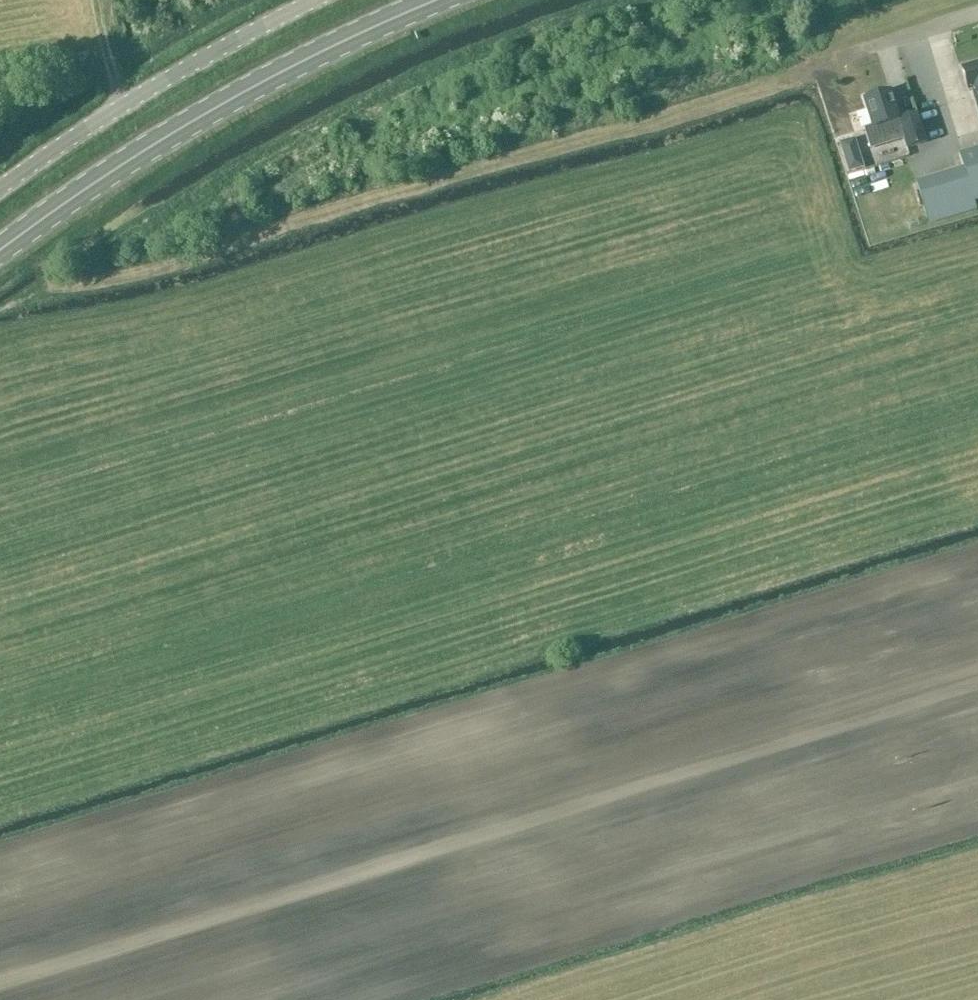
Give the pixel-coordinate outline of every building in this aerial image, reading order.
[(961,67),(968,91),(972,90),(977,108),(977,62),(961,67)] [(864,97),(873,126),(864,129),(870,148),(903,138),(906,147),(925,142),(917,115),(898,120),(889,90),(864,97)] [(977,200),(977,148),(958,154),(962,168),(915,182),(928,224),(976,209),(973,201),(977,200)] [(848,173),(864,167),(861,156),(844,161),(848,173)]
